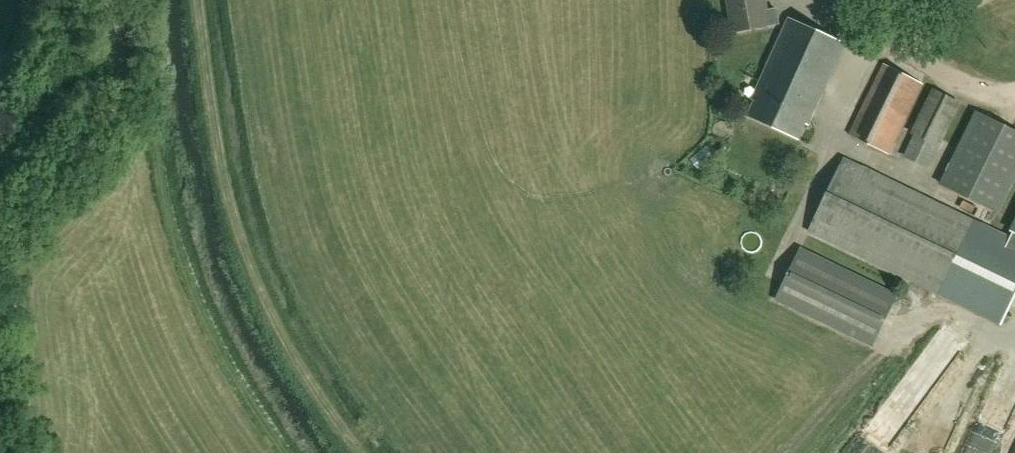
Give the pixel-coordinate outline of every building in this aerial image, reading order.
[(733,32),(765,27),(763,13),(767,13),(765,0),(728,0),(733,32)] [(804,124),(807,125),(844,45),(789,20),(753,100),(755,101),(749,116),(798,138),(804,124)] [(884,65),(850,134),(888,154),(923,85),(884,65)] [(913,133),(914,134),(903,157),(929,169),(940,147),(939,146),(960,103),(934,90),(913,133)] [(998,213),(1013,220),(1014,216),(1014,189),(1011,187),(1014,179),(1014,131),(977,112),(940,184),(998,213)] [(1001,325),(1014,296),(1014,229),(1010,239),(844,159),(809,232),(1001,325)] [(800,250),(776,300),(872,346),(896,296),(800,250)]
